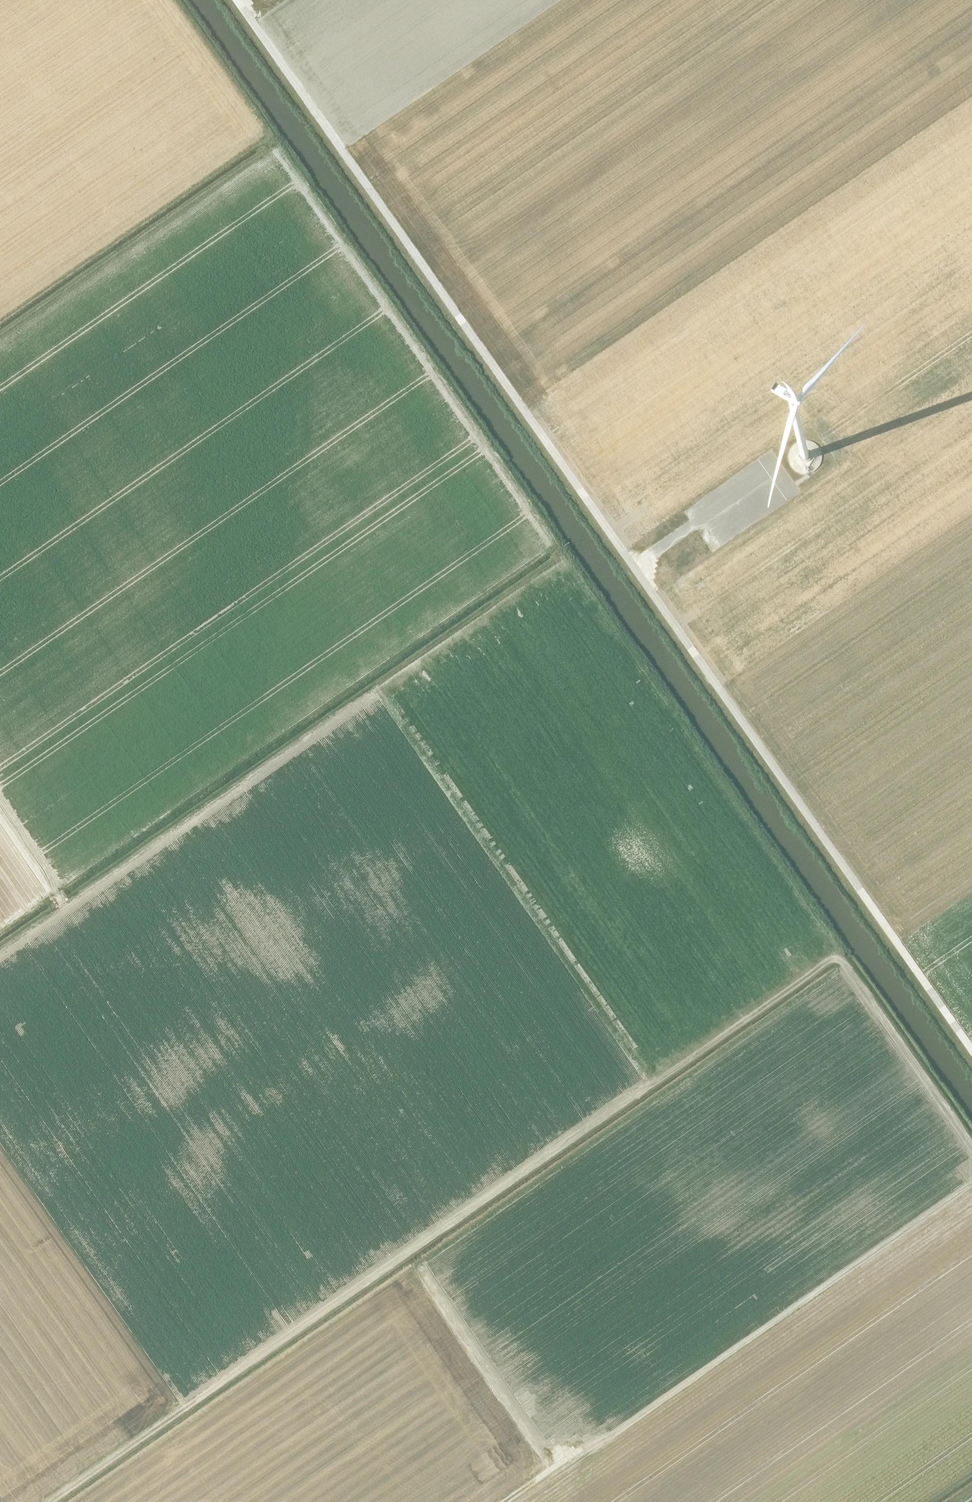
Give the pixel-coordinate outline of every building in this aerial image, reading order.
[(799,456),(799,457),(799,458),(800,458),(800,459),(800,460),(801,460),(801,461),(802,461),(802,462),(803,462),(804,462),(805,462),(806,462),(807,462),(808,462),(809,461),(810,460),(811,459),(811,458),(811,457),(811,456),(811,455),(811,454),(810,454),(810,453),(810,452),(809,452),(808,451),(807,451),(806,451),(805,450),(805,451),(804,451),(803,451),(802,451),(801,452),(801,453),(800,453),(800,454),(799,455),(799,456)]
